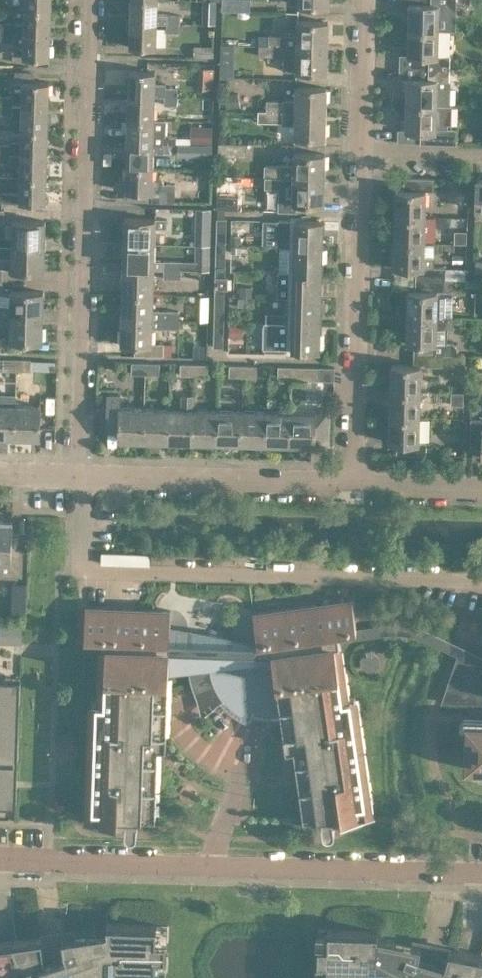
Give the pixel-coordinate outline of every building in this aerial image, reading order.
[(130,20),(156,21),(165,21),(169,21),(179,22),(179,11),(156,10),(157,0),(130,0),(130,20)] [(224,7),(253,8),(253,0),(224,0),(224,7)] [(459,0),(400,0),(400,1),(408,1),(407,27),(437,28),(437,14),(459,14),(459,0)] [(24,6),(23,30),(49,31),(50,7),(24,6)] [(201,22),(214,22),(214,13),(201,13),(201,22)] [(297,19),(297,29),(271,29),(271,43),(327,44),(327,20),(297,19)] [(130,20),(129,44),(155,45),(156,21),(130,20)] [(0,23),(0,29),(12,30),(13,22),(0,21),(0,23)] [(436,50),(437,28),(407,27),(406,52),(399,52),(398,64),(453,66),(453,51),(436,50)] [(23,30),(12,30),(0,29),(0,37),(12,38),(12,41),(22,41),(22,55),(48,56),(49,31),(23,30)] [(258,31),(257,42),(267,42),(267,32),(258,31)] [(213,42),(194,42),(194,54),(213,54),(213,42)] [(296,67),(296,68),(326,69),(327,44),(271,43),(267,42),(257,42),(257,52),(284,53),(284,67),(296,67)] [(153,93),(163,93),(177,94),(177,85),(164,84),(164,80),(154,80),(154,69),(167,69),(183,70),(184,60),(152,59),(151,68),(128,67),(127,92),(153,93)] [(234,73),(234,63),(220,63),(219,73),(234,73)] [(452,76),(453,66),(398,64),(398,76),(406,76),(405,102),(434,102),(455,103),(455,101),(453,101),(453,76),(452,76)] [(21,79),(20,104),(47,105),(48,80),(21,79)] [(257,108),(325,110),(326,85),(296,84),(295,97),(282,96),(282,98),(266,97),(265,107),(257,107),(257,108)] [(226,106),(240,103),(238,89),(223,91),(226,106)] [(153,117),(153,93),(127,92),(127,116),(153,117)] [(176,102),(177,94),(163,93),(163,102),(176,102)] [(10,104),(10,96),(0,95),(0,103),(10,104)] [(455,103),(434,102),(405,102),(405,128),(396,127),(396,139),(454,141),(455,126),(455,103)] [(10,104),(0,103),(0,111),(10,112),(10,115),(20,115),(20,128),(46,129),(47,105),(20,104),(10,104)] [(294,134),(324,135),(325,110),(257,108),(257,119),(281,119),(281,121),(294,121),(294,134)] [(126,140),(183,142),(183,132),(163,131),(163,128),(152,128),(153,117),(127,116),(126,140)] [(191,135),(191,142),(211,142),(211,124),(191,124),(191,135)] [(46,129),(20,128),(19,140),(9,140),(9,143),(0,143),(0,151),(45,152),(46,129)] [(217,152),(245,153),(245,140),(217,139),(217,152)] [(152,149),(175,150),(176,143),(183,143),(183,142),(126,140),(125,164),(151,165),(152,149)] [(176,143),(175,150),(175,151),(187,152),(187,143),(183,143),(176,143)] [(264,163),(263,174),(293,175),(323,176),(324,151),(294,150),(293,161),(279,160),(279,163),(264,163)] [(45,152),(0,151),(0,159),(8,159),(8,162),(19,163),(18,175),(45,176),(45,152)] [(126,198),(174,199),(174,181),(162,181),(162,177),(151,176),(151,165),(125,164),(124,189),(126,189),(126,198)] [(228,173),(217,172),(216,207),(237,206),(237,193),(227,193),(228,173)] [(263,174),(263,185),(278,185),(277,208),(295,208),(295,200),(322,201),(323,176),(293,175),(263,174)] [(45,176),(18,175),(18,191),(0,190),(0,199),(44,201),(45,176)] [(395,213),(424,214),(425,189),(432,189),(433,176),(403,175),(402,188),(395,187),(395,213)] [(466,176),(457,176),(456,187),(466,188),(466,176)] [(450,206),(465,206),(465,193),(450,193),(450,206)] [(194,205),(194,242),(208,242),(208,206),(194,205)] [(394,239),(424,240),(424,214),(395,213),(394,239)] [(123,215),(123,241),(152,242),(153,226),(180,226),(180,216),(153,216),(123,215)] [(225,226),(225,215),(216,215),(215,226),(225,226)] [(12,218),(11,243),(43,244),(44,219),(12,218)] [(264,218),(263,243),(276,243),(276,244),(281,245),(293,245),(321,246),(322,219),(277,218),(264,218)] [(225,238),(225,226),(215,226),(215,238),(225,238)] [(453,240),(465,240),(465,228),(453,228),(453,240)] [(239,234),(229,234),(229,243),(239,243),(239,234)] [(215,249),(224,250),(225,238),(215,238),(215,249)] [(415,277),(452,278),(452,266),(444,266),(433,266),(433,254),(423,254),(424,240),(394,239),(393,265),(415,265),(415,277)] [(152,257),(152,242),(123,241),(122,266),(152,267),(163,267),(180,267),(180,257),(152,257)] [(42,269),(43,244),(11,243),(10,268),(42,269)] [(210,243),(195,243),(195,260),(209,260),(210,243)] [(293,245),(292,270),(320,271),(321,246),(293,245)] [(224,261),(224,250),(215,249),(215,261),(224,261)] [(215,261),(214,273),(224,274),(224,261),(215,261)] [(452,266),(452,278),(465,278),(465,266),(465,265),(452,265),(452,266)] [(151,292),(152,267),(122,266),(122,291),(151,292)] [(179,276),(180,267),(163,267),(162,276),(179,276)] [(276,270),(275,295),(291,296),(320,297),(320,271),(292,270),(276,270)] [(227,274),(224,274),(214,273),(214,285),(224,286),(226,286),(227,274)] [(406,314),(436,315),(436,314),(451,315),(452,278),(415,277),(414,287),(407,287),(406,314)] [(251,284),(239,284),(238,294),(250,294),(251,284)] [(214,297),(223,297),(224,286),(214,285),(214,297)] [(9,313),(42,314),(42,289),(0,288),(0,313),(9,313)] [(151,307),(151,292),(122,291),(121,316),(151,317),(178,317),(178,308),(151,307)] [(208,293),(196,293),(196,298),(195,303),(208,303),(208,293)] [(291,296),(291,321),(319,322),(320,297),(291,296)] [(223,309),(223,297),(214,297),(214,308),(223,309)] [(214,308),(213,320),(223,321),(223,309),(214,308)] [(42,314),(9,313),(0,313),(0,321),(9,324),(9,338),(41,339),(42,314)] [(406,314),(405,339),(413,339),(412,351),(443,352),(455,352),(455,345),(452,341),(445,341),(446,325),(453,325),(453,315),(436,315),(406,314)] [(178,326),(178,317),(151,317),(121,316),(121,341),(139,342),(139,353),(163,353),(163,342),(150,342),(151,325),(178,326)] [(223,332),(223,321),(213,320),(213,332),(223,332)] [(241,321),(228,321),(228,334),(241,334),(241,321)] [(263,321),(262,347),(290,348),(318,349),(319,322),(291,321),(263,321)] [(213,332),(213,344),(222,344),(223,332),(213,332)] [(412,363),(391,362),(390,388),(420,388),(427,389),(427,379),(420,379),(420,363),(442,363),(443,352),(412,351),(412,363)] [(442,363),(442,370),(463,370),(464,352),(455,352),(443,352),(442,363)] [(16,369),(16,357),(2,357),(2,369),(16,369)] [(30,358),(16,357),(16,369),(30,370),(30,358)] [(129,371),(144,371),(144,360),(130,360),(129,371)] [(144,360),(144,371),(157,372),(158,361),(144,360)] [(178,372),(193,373),(193,362),(179,362),(178,372)] [(193,362),(193,373),(206,373),(207,362),(193,362)] [(228,374),(242,374),(242,363),(228,363),(228,374)] [(242,363),(242,374),(255,374),(256,363),(242,363)] [(289,377),(291,377),(291,365),(276,364),(276,375),(289,376),(289,377)] [(291,365),(291,377),(317,378),(318,366),(291,365)] [(419,414),(420,388),(390,388),(390,414),(419,414)] [(450,389),(449,402),(463,402),(463,389),(450,389)] [(116,438),(142,439),(143,406),(120,405),(120,393),(106,393),(105,428),(117,429),(116,438)] [(14,434),(15,402),(0,401),(0,434),(14,434)] [(40,403),(15,402),(14,434),(39,435),(40,403)] [(167,406),(143,406),(142,439),(166,439),(167,406)] [(192,407),(167,406),(166,439),(191,440),(192,407)] [(216,408),(192,407),(191,440),(216,441),(216,408)] [(312,411),(290,410),(289,443),(290,443),(290,446),(304,446),(304,443),(314,443),(314,429),(328,429),(328,408),(312,407),(312,411)] [(241,409),(216,408),(216,441),(240,441),(241,409)] [(266,409),(241,409),(240,441),(265,442),(266,409)] [(290,410),(266,409),(265,442),(289,443),(290,410)] [(418,440),(419,414),(390,414),(389,439),(395,439),(394,452),(425,452),(426,440),(418,440)] [(481,454),(481,424),(481,416),(470,416),(469,446),(481,446),(481,454)] [(0,518),(0,574),(21,574),(21,549),(9,549),(10,521),(1,521),(1,518),(0,518)] [(12,580),(11,590),(24,591),(24,581),(12,580)] [(169,608),(84,605),(83,635),(101,635),(99,698),(91,697),(87,810),(124,812),(124,825),(124,826),(125,827),(125,828),(126,829),(127,830),(128,830),(129,831),(132,830),(133,830),(135,829),(135,828),(136,827),(136,825),(137,812),(154,813),(157,730),(165,730),(167,671),(187,668),(191,684),(193,690),(212,682),(216,688),(219,693),(222,697),(225,701),(229,705),(233,708),(238,711),(243,714),(249,717),(252,709),(254,710),(259,711),(265,712),(270,712),(275,712),(280,712),(283,733),(291,732),(302,814),(320,811),(322,824),(322,825),(322,826),(323,827),(324,828),(325,828),(326,829),(328,829),(330,828),(332,827),(333,826),(333,824),(334,823),(332,810),(369,804),(353,693),(345,694),(336,629),(355,627),(351,597),(252,611),(250,611),(247,612),(245,613),(243,614),(241,615),(239,616),(238,618),(236,620),(234,621),(233,623),(232,625),(231,627),(230,630),(230,632),(229,634),(169,625),(169,608)] [(452,653),(440,700),(481,701),(481,667),(452,653)] [(15,802),(19,675),(0,674),(0,802),(15,802)] [(467,721),(466,764),(481,765),(481,721),(467,721)] [(166,967),(164,967),(165,937),(167,937),(167,921),(155,921),(105,919),(105,923),(62,929),(62,931),(41,934),(41,932),(0,939),(0,977),(166,977),(166,967)] [(448,944),(447,946),(419,940),(420,939),(377,930),(377,927),(327,925),(327,926),(317,925),(316,977),(481,977),(481,951),(448,944)]
